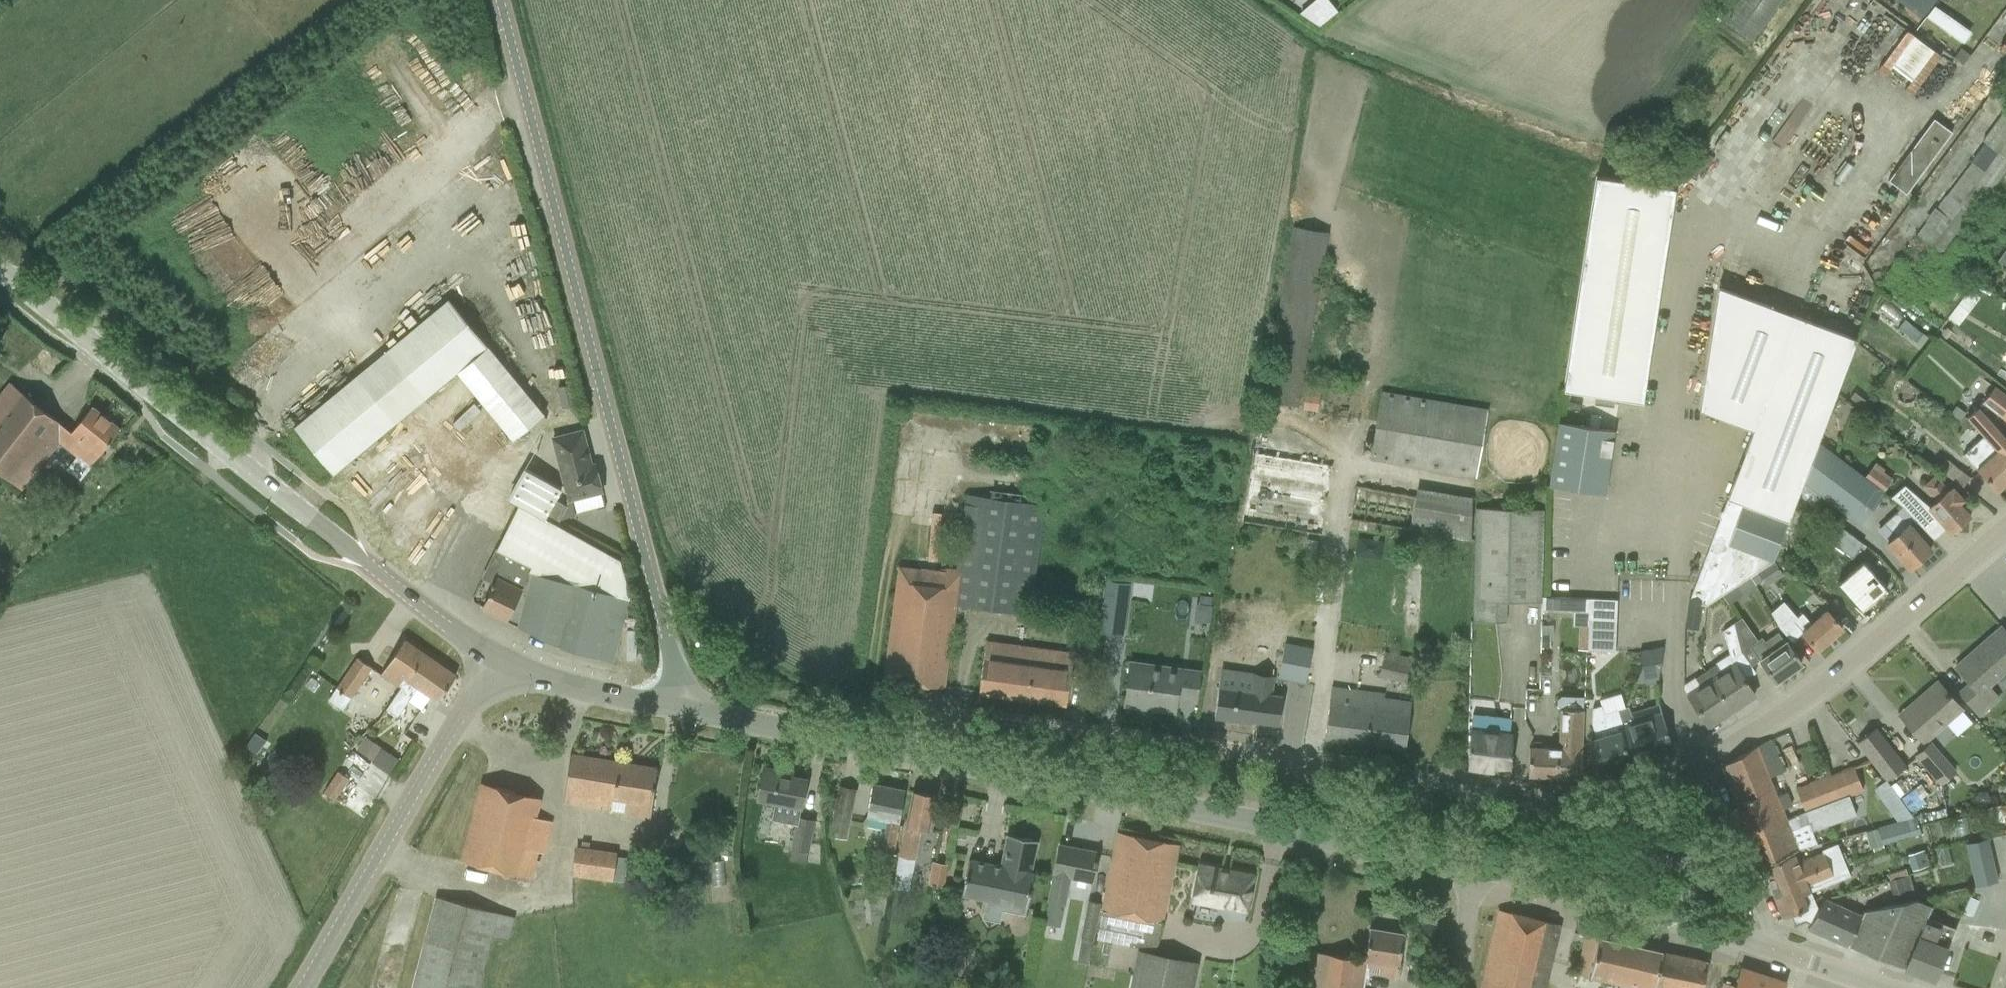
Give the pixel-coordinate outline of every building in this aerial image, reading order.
[(1751,41),(1780,0),(1724,0),(1714,14),(1751,41)] [(1920,19),(1934,0),(1895,0),(1920,19)] [(1904,89),(1911,95),(1940,56),(1906,31),(1877,70),(1885,75),(1891,67),(1910,81),(1904,89)] [(1950,82),(1964,75),(1956,57),(1941,64),(1950,82)] [(1942,255),(2005,168),(2005,107),(1981,141),(1984,143),(1935,209),(1933,207),(1923,221),(1925,222),(1915,235),(1942,255)] [(1905,194),(1951,132),(1933,119),(1887,181),(1905,194)] [(1596,176),(1563,390),(1642,402),(1674,188),(1596,176)] [(1293,228),(1263,401),(1296,407),(1326,234),(1293,228)] [(1996,261),(2005,265),(2005,247),(1996,261)] [(1688,597),(1687,602),(1704,603),(1706,602),(1706,605),(1721,595),(1749,577),(1756,571),(1772,561),(1774,561),(1777,551),(1792,508),(1855,338),(1718,287),(1699,410),(1752,430),(1689,597),(1688,597)] [(448,299),(294,427),(332,473),(456,371),(487,346),(448,299)] [(1877,321),(1868,318),(1865,328),(1873,331),(1877,321)] [(487,346),(456,371),(513,440),(544,415),(487,346)] [(552,401),(564,398),(558,376),(546,379),(552,401)] [(0,396),(0,472),(21,490),(60,442),(90,466),(120,428),(92,406),(71,432),(10,383),(0,396)] [(1302,410),(1318,412),(1322,387),(1306,384),(1302,410)] [(1983,401),(2005,418),(2005,392),(1996,384),(1983,401)] [(1487,409),(1381,392),(1370,460),(1476,478),(1487,409)] [(450,430),(473,407),(460,395),(437,418),(450,430)] [(1639,417),(1640,402),(1611,399),(1610,414),(1639,417)] [(1956,406),(1950,413),(1959,420),(1965,413),(1956,406)] [(1965,418),(1973,427),(1981,437),(1982,438),(1994,451),(2005,464),(2005,439),(1977,407),(1966,417),(1965,418)] [(1547,485),(1605,494),(1614,430),(1557,421),(1547,485)] [(582,430),(553,438),(568,500),(601,491),(594,464),(591,465),(582,430)] [(1962,454),(1975,468),(1983,476),(1996,491),(2005,482),(2005,464),(1994,451),(1982,438),(1981,437),(1962,454)] [(1818,443),(1806,476),(1816,484),(1813,488),(1858,524),(1870,508),(1881,493),(1818,443)] [(1234,518),(1307,531),(1319,465),(1273,456),(1271,466),(1253,463),(1246,501),(1237,499),(1234,518)] [(1952,464),(1945,474),(1962,487),(1970,477),(1952,464)] [(518,504),(496,549),(501,551),(531,566),(505,619),(563,647),(612,661),(629,596),(619,560),(557,525),(567,506),(556,500),(562,488),(524,470),(509,500),(518,504)] [(1904,485),(1890,497),(1902,506),(1902,507),(1924,530),(1928,526),(1937,518),(1950,532),(1969,515),(1958,503),(1962,499),(1952,487),(1946,492),(1933,477),(1922,486),(1935,501),(1928,507),(1917,495),(1916,495),(1904,485)] [(1340,481),(1335,517),(1455,533),(1460,491),(1403,483),(1402,490),(1340,481)] [(899,567),(883,679),(943,688),(955,604),(1029,614),(1043,505),(967,495),(957,570),(927,566),(926,570),(899,567)] [(1506,601),(1541,602),(1543,510),(1475,508),(1472,621),(1506,622),(1506,601)] [(1792,508),(1777,551),(1794,556),(1810,513),(1792,508)] [(1896,511),(1883,523),(1894,535),(1886,542),(1909,568),(1930,550),(1896,511)] [(1834,524),(1824,538),(1852,558),(1862,545),(1834,524)] [(1846,530),(1851,534),(1854,529),(1849,525),(1846,530)] [(1353,554),(1380,559),(1383,541),(1356,537),(1353,554)] [(493,586),(482,608),(505,619),(531,566),(501,551),(490,575),(497,578),(494,584),(492,582),(490,585),(493,586)] [(1865,564),(1839,586),(1862,613),(1865,611),(1869,611),(1875,606),(1876,602),(1888,592),(1865,564)] [(1756,571),(1749,577),(1753,585),(1761,579),(1756,571)] [(1098,631),(1122,634),(1129,583),(1105,579),(1098,631)] [(1543,596),(1543,608),(1578,610),(1588,610),(1589,598),(1578,598),(1543,596)] [(1801,614),(1797,618),(1782,601),(1770,612),(1779,628),(1790,641),(1801,632),(1816,650),(1842,627),(1827,611),(1811,625),(1801,614)] [(1704,603),(1687,602),(1683,627),(1698,629),(1701,604),(1706,605),(1706,602),(1704,603)] [(1179,618),(1194,618),(1195,603),(1180,603),(1179,618)] [(1514,605),(1514,627),(1525,627),(1525,605),(1514,605)] [(1616,618),(1597,618),(1588,617),(1587,652),(1615,653),(1616,618)] [(1741,617),(1733,623),(1741,653),(1749,647),(1759,661),(1760,661),(1775,681),(1801,663),(1786,642),(1785,642),(1777,632),(1764,641),(1761,637),(1757,640),(1741,617)] [(1715,665),(1704,672),(1730,711),(1754,695),(1744,680),(1754,672),(1741,653),(1733,623),(1722,630),(1729,653),(1714,664),(1715,665)] [(1972,707),(1979,715),(1997,699),(1986,686),(2005,669),(2005,633),(2003,629),(1980,649),(1977,646),(1955,666),(1969,683),(1959,692),(1972,707)] [(438,701),(455,675),(403,640),(381,673),(397,684),(401,687),(386,709),(397,716),(417,687),(438,701)] [(985,642),(978,693),(1066,705),(1073,654),(985,642)] [(1304,682),(1311,648),(1285,643),(1278,676),(1304,682)] [(1635,683),(1645,680),(1646,684),(1658,681),(1659,677),(1663,647),(1640,652),(1643,666),(1635,683)] [(1406,683),(1411,657),(1384,651),(1378,676),(1406,683)] [(357,657),(336,687),(328,700),(342,710),(350,696),(371,667),(357,657)] [(1129,669),(1127,685),(1124,705),(1175,712),(1176,699),(1195,702),(1199,673),(1165,668),(1164,673),(1129,669)] [(1687,696),(1696,709),(1707,726),(1730,711),(1704,672),(1694,679),(1700,688),(1687,696)] [(1218,687),(1214,718),(1250,723),(1250,720),(1278,724),(1282,696),(1265,694),(1267,679),(1254,677),(1252,691),(1218,687)] [(1902,717),(1915,733),(1923,742),(1946,722),(1944,719),(1959,706),(1937,682),(1923,694),(1925,697),(1902,717)] [(1331,687),(1324,738),(1405,748),(1411,702),(1383,698),(1383,693),(1331,687)] [(1595,740),(1591,741),(1599,770),(1628,762),(1620,732),(1618,727),(1622,726),(1617,710),(1603,714),(1601,705),(1592,709),(1591,724),(1595,740)] [(1632,723),(1622,726),(1618,727),(1620,732),(1628,762),(1671,749),(1658,705),(1629,714),(1632,723)] [(1529,747),(1528,775),(1581,778),(1582,750),(1580,750),(1582,710),(1560,709),(1557,748),(1529,747)] [(1471,714),(1469,767),(1508,772),(1510,734),(1508,734),(1510,718),(1471,714)] [(1856,742),(1886,780),(1905,765),(1875,727),(1856,742)] [(350,750),(361,756),(370,742),(359,736),(350,750)] [(1757,745),(1721,766),(1750,837),(1787,823),(1786,820),(1787,820),(1782,808),(1791,804),(1786,791),(1777,795),(1769,776),(1784,770),(1771,739),(1757,745)] [(1917,755),(1941,783),(1954,771),(1931,744),(1917,755)] [(563,802),(611,810),(625,812),(624,814),(650,817),(657,768),(570,754),(563,802)] [(1852,766),(1828,775),(1838,799),(1848,796),(1862,791),(1852,766)] [(799,818),(806,779),(780,774),(781,770),(764,767),(757,801),(775,804),(771,820),(797,825),(792,849),(816,853),(822,822),(799,818)] [(338,771),(323,793),(334,800),(349,778),(338,771)] [(1795,788),(1805,812),(1838,799),(1828,775),(1795,788)] [(460,860),(480,865),(530,878),(536,852),(542,853),(550,821),(535,817),(540,798),(480,783),(460,860)] [(872,783),(868,803),(866,815),(886,819),(884,830),(880,829),(876,851),(879,852),(876,869),(889,872),(905,790),(872,783)] [(846,839),(855,790),(838,786),(829,836),(846,839)] [(928,829),(931,815),(935,796),(912,791),(908,811),(899,856),(914,859),(920,828),(928,829)] [(1978,792),(1974,798),(1977,804),(1984,805),(1989,799),(1986,792),(1978,792)] [(1787,823),(1750,837),(1761,863),(1797,849),(1789,830),(1809,822),(1812,830),(1855,814),(1848,796),(1838,799),(1805,812),(1795,815),(1795,816),(1796,816),(1787,820),(1786,820),(1787,823)] [(754,813),(750,835),(764,837),(768,815),(754,813)] [(1920,832),(1917,823),(1915,816),(1876,827),(1881,843),(1920,832)] [(1118,832),(1114,851),(1097,938),(1155,950),(1177,844),(1118,832)] [(1026,907),(1033,872),(1031,872),(1037,840),(1007,834),(1002,858),(1007,859),(1005,867),(969,859),(962,894),(985,899),(982,916),(985,918),(988,920),(992,921),(996,921),(1000,919),(1003,903),(1026,907)] [(1986,838),(1965,842),(1975,886),(1996,881),(1986,838)] [(1059,844),(1055,864),(1048,900),(1063,903),(1068,877),(1091,882),(1097,852),(1059,844)] [(570,876),(612,881),(616,851),(574,846),(570,876)] [(1762,867),(1770,887),(1843,858),(1842,858),(1837,846),(1796,862),(1793,854),(1762,867)] [(742,860),(751,860),(751,848),(742,848),(742,860)] [(1928,865),(1924,850),(1910,853),(1915,868),(1928,865)] [(1810,891),(1850,876),(1843,859),(1843,858),(1770,887),(1779,908),(1780,911),(1782,917),(1788,915),(1790,914),(1790,915),(1794,925),(1801,923),(1805,921),(1809,924),(1818,910),(1815,904),(1810,891)] [(929,884),(943,887),(947,865),(933,863),(929,884)] [(1200,864),(1193,900),(1246,910),(1253,875),(1200,864)] [(1887,880),(1894,904),(1915,899),(1908,874),(1887,880)] [(1962,885),(1956,921),(1972,924),(1978,887),(1962,885)] [(489,933),(505,937),(511,916),(436,897),(412,987),(475,987),(489,933)] [(1860,916),(1848,945),(1933,978),(1956,928),(1926,916),(1930,906),(1915,899),(1894,904),(1865,911),(1863,911),(1860,916)] [(1823,900),(1807,928),(1848,945),(1860,916),(1823,900)] [(1079,938),(1080,938),(1079,947),(1090,949),(1092,941),(1091,940),(1098,904),(1087,901),(1079,938)] [(1555,944),(1560,924),(1498,909),(1479,987),(1545,987),(1555,944)] [(1307,971),(1304,987),(1309,987),(1308,987),(1351,987),(1353,976),(1368,978),(1369,972),(1396,976),(1403,934),(1369,928),(1364,959),(1310,951),(1307,971)] [(1582,954),(1577,976),(1631,987),(1637,987),(1646,948),(1586,935),(1582,954)] [(1196,962),(1106,943),(1097,987),(1191,987),(1196,962)] [(1646,948),(1637,987),(1702,987),(1708,962),(1646,948)] [(1090,953),(1078,950),(1073,975),(1085,977),(1090,953)] [(1786,983),(1740,968),(1733,987),(1723,985),(1722,987),(1784,987),(1786,983)]
